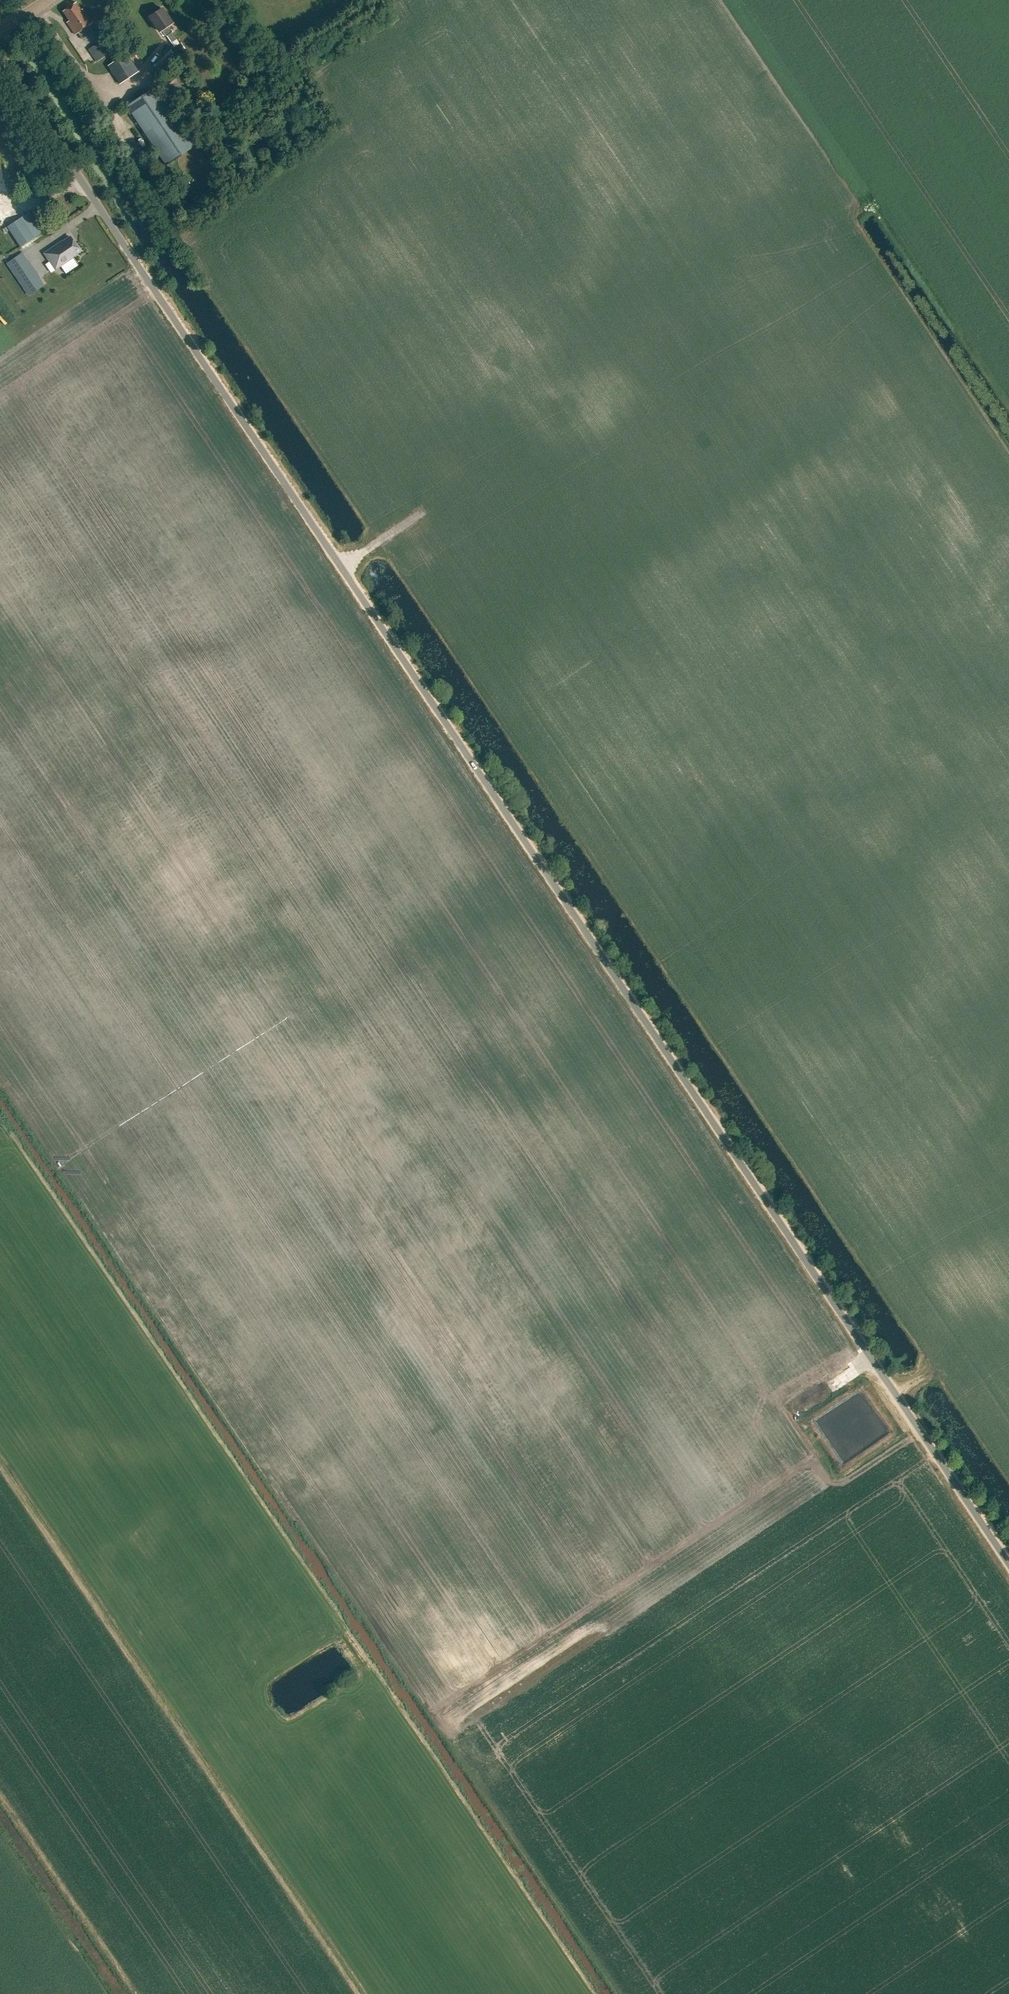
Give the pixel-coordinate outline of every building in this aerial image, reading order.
[(82,10),(77,3),(63,12),(69,21),(67,23),(75,34),(78,32),(89,25),(92,23),(83,9),(82,10)] [(172,31),(168,25),(172,22),(162,9),(150,17),(160,30),(162,29),(166,35),(167,35),(171,32),(172,31)] [(89,25),(78,32),(82,39),(93,32),(89,25)] [(171,32),(167,35),(172,42),(176,39),(171,32)] [(101,41),(90,49),(99,61),(110,53),(101,41)] [(176,56),(186,50),(181,43),(171,49),(176,56)] [(120,83),(138,71),(127,54),(108,66),(120,83)] [(166,84),(185,72),(181,65),(161,77),(166,84)] [(166,165),(195,146),(156,87),(127,106),(166,165)] [(43,181),(53,175),(49,169),(39,175),(43,181)] [(21,245),(43,231),(30,211),(8,226),(21,245)] [(71,237),(62,242),(61,241),(58,243),(50,249),(44,253),(46,256),(55,269),(73,257),(72,255),(80,250),(71,237)] [(44,285),(35,270),(18,281),(28,295),(44,285)] [(41,319),(24,329),(27,333),(44,323),(41,319)]
